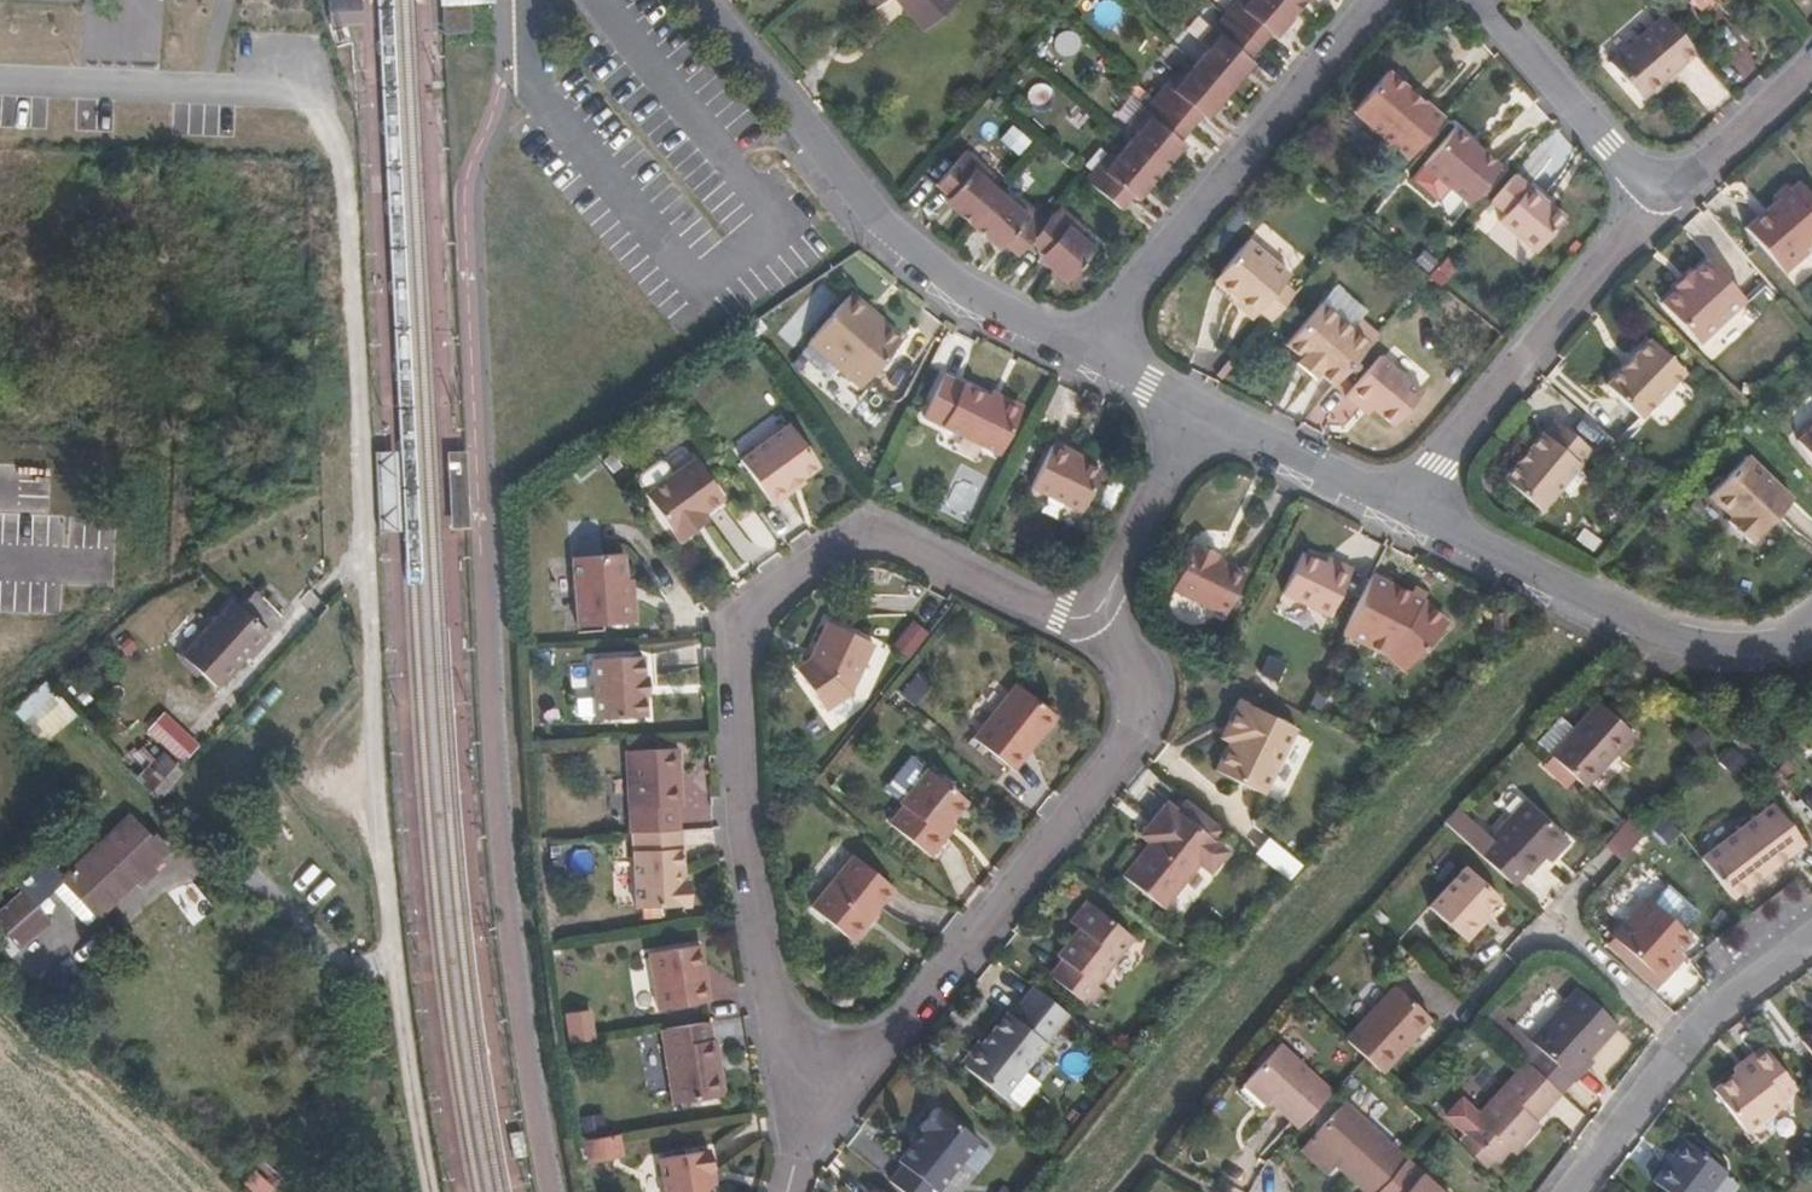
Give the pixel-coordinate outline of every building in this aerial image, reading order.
[(362,0),(329,0),(330,25),(353,24),(362,24),(362,0)] [(902,10),(904,10),(906,14),(921,32),(953,5),(950,0),(895,0),(902,10)] [(1247,57),(1268,32),(1273,37),(1304,0),(1236,0),(1202,41),(1209,47),(1185,76),(1178,69),(1131,125),(1139,132),(1114,160),(1107,154),(1085,182),(1119,210),(1130,197),(1135,202),(1183,145),(1177,139),(1198,115),(1204,120),(1252,62),(1247,57)] [(1641,98),(1696,52),(1663,14),(1609,60),(1641,98)] [(1408,157),(1442,116),(1386,70),(1352,109),(1408,157)] [(1468,202),(1499,164),(1453,126),(1421,164),(1468,202)] [(1047,222),(1020,200),(1013,207),(985,183),(992,175),(964,153),(934,187),(948,198),(943,204),(1000,251),(1004,246),(1018,257),(1031,244),(1045,255),(1039,261),(1067,284),(1096,250),(1081,237),(1086,230),(1060,207),(1047,222)] [(1565,216),(1513,172),(1488,201),(1503,213),(1498,219),(1533,251),(1565,216)] [(1811,244),(1811,199),(1796,181),(1792,185),(1784,185),(1773,193),(1772,203),(1745,226),(1786,273),(1811,252),(1807,248),(1811,244)] [(1279,284),(1287,275),(1248,240),(1213,279),(1237,300),(1233,304),(1249,318),(1257,310),(1269,320),(1292,294),(1279,284)] [(1711,253),(1749,295),(1759,286),(1721,244),(1711,253)] [(1695,342),(1745,299),(1707,258),(1693,270),(1690,267),(1673,282),(1674,286),(1659,299),(1695,342)] [(905,343),(884,326),(888,321),(854,294),(810,346),(864,391),(905,343)] [(1332,385),(1376,333),(1357,317),(1348,327),(1319,304),(1285,345),(1300,358),(1294,364),(1312,380),(1320,373),(1332,385)] [(1638,422),(1683,376),(1648,343),(1604,388),(1638,422)] [(1366,415),(1372,409),(1394,427),(1423,393),(1379,356),(1344,395),(1358,409),(1366,415)] [(1000,457),(1021,415),(1019,408),(995,396),(992,402),(947,379),(926,420),(1000,457)] [(1556,422),(1530,450),(1520,462),(1506,479),(1544,512),(1594,453),(1556,422)] [(1796,438),(1811,456),(1811,425),(1796,438)] [(776,508),(792,497),(807,485),(803,480),(820,469),(791,428),(742,463),(776,508)] [(1084,512),(1103,473),(1085,463),(1088,458),(1056,443),(1033,488),(1084,512)] [(1753,543),(1794,497),(1747,454),(1710,494),(1734,515),(1729,521),(1753,543)] [(642,486),(652,498),(649,500),(684,546),(706,530),(714,524),(709,517),(727,503),(698,463),(676,479),(669,468),(662,467),(644,480),(642,486)] [(1230,617),(1250,576),(1225,563),(1228,557),(1200,544),(1176,591),(1230,617)] [(1356,568),(1339,561),(1331,556),(1327,564),(1305,553),(1285,593),(1333,616),(1356,568)] [(637,625),(635,599),(630,599),(628,557),(578,559),(581,628),(637,625)] [(1410,674),(1454,628),(1427,604),(1432,596),(1418,590),(1414,597),(1375,576),(1346,635),(1389,655),(1410,674)] [(272,629),(233,596),(182,651),(219,686),(272,629)] [(1510,634),(1507,613),(1494,613),(1498,635),(1510,634)] [(831,621),(812,659),(799,669),(829,711),(857,691),(879,645),(831,621)] [(648,719),(646,697),(652,697),(651,679),(646,679),(645,658),(593,661),(598,721),(648,719)] [(16,705),(44,739),(76,712),(48,678),(16,705)] [(1033,751),(1061,717),(1019,684),(975,738),(1013,769),(1029,749),(1033,751)] [(1220,741),(1229,745),(1215,772),(1263,796),(1295,730),(1239,703),(1220,741)] [(1610,760),(1628,739),(1592,706),(1546,758),(1582,790),(1599,771),(1594,765),(1603,755),(1610,760)] [(181,759),(197,742),(164,710),(148,726),(181,759)] [(685,807),(682,750),(630,753),(635,834),(637,834),(683,831),(681,807),(685,807)] [(1599,771),(1610,760),(1603,755),(1594,765),(1599,771)] [(943,835),(968,803),(928,771),(900,806),(904,809),(892,824),(932,858),(947,840),(943,835)] [(1729,899),(1799,844),(1768,804),(1698,858),(1729,899)] [(1525,877),(1558,839),(1520,805),(1485,842),(1477,835),(1468,846),(1511,885),(1520,874),(1525,877)] [(1148,840),(1157,847),(1130,880),(1170,912),(1205,868),(1217,877),(1234,857),(1174,808),(1148,840)] [(145,829),(134,817),(120,830),(132,842),(145,829)] [(141,889),(159,872),(155,867),(169,853),(145,829),(132,842),(120,830),(73,876),(109,913),(137,885),(141,889)] [(1468,846),(1477,835),(1472,830),(1462,841),(1468,846)] [(687,871),(684,831),(683,831),(637,834),(642,910),(695,908),(694,883),(685,883),(684,872),(687,871)] [(856,943),(880,912),(878,910),(895,889),(854,856),(811,907),(856,943)] [(1482,915),(1495,900),(1461,870),(1425,911),(1459,941),(1482,915)] [(97,924),(109,913),(73,876),(61,888),(97,924)] [(44,911),(21,885),(0,903),(0,936),(6,944),(44,911)] [(1676,956),(1689,941),(1645,902),(1611,941),(1658,983),(1672,969),(1668,965),(1676,956)] [(1103,989),(1140,943),(1095,906),(1078,927),(1089,937),(1083,946),(1079,943),(1064,962),(1068,966),(1057,981),(1095,1013),(1110,995),(1103,989)] [(1464,946),(1487,919),(1482,915),(1459,941),(1464,946)] [(713,1003),(703,947),(653,956),(663,1012),(713,1003)] [(1672,969),(1680,960),(1676,956),(1668,965),(1672,969)] [(1401,1043),(1425,1017),(1394,989),(1346,1042),(1363,1058),(1382,1075),(1406,1047),(1401,1043)] [(1007,1100),(1074,1018),(1041,990),(1017,1017),(1014,1014),(998,1033),(1001,1037),(993,1046),(989,1043),(986,1048),(980,1046),(971,1058),(969,1069),(1007,1100)] [(1614,1027),(1575,993),(1529,1042),(1573,1085),(1584,1072),(1578,1067),(1586,1058),(1614,1027)] [(1406,1047),(1429,1021),(1425,1017),(1401,1043),(1406,1047)] [(729,1097),(719,1041),(715,1042),(712,1021),(666,1030),(679,1106),(729,1097)] [(1792,1041),(1811,1066),(1811,1025),(1792,1041)] [(1330,1095),(1277,1048),(1246,1084),(1297,1131),(1330,1095)] [(1769,1099),(1783,1088),(1754,1049),(1739,1059),(1742,1064),(1705,1094),(1735,1133),(1773,1104),(1769,1099)] [(1584,1072),(1592,1064),(1586,1058),(1578,1067),(1584,1072)] [(1532,1123),(1559,1095),(1525,1063),(1474,1118),(1477,1121),(1465,1135),(1492,1161),(1505,1148),(1512,1155),(1529,1137),(1524,1131),(1532,1123)] [(1341,1104),(1312,1138),(1339,1162),(1335,1166),(1364,1191),(1376,1191),(1405,1160),(1341,1104)] [(918,1147),(903,1163),(907,1167),(894,1183),(906,1191),(943,1191),(983,1143),(945,1111),(943,1113),(939,1110),(913,1142),(918,1147)] [(1529,1137),(1538,1128),(1532,1123),(1524,1131),(1529,1137)] [(583,1157),(620,1155),(619,1132),(582,1133),(583,1157)] [(1719,1165),(1678,1134),(1646,1177),(1666,1191),(1699,1191),(1719,1165)] [(1492,1161),(1465,1135),(1458,1143),(1486,1168),(1492,1161)] [(1339,1162),(1312,1138),(1308,1142),(1335,1166),(1339,1162)] [(714,1173),(711,1153),(660,1160),(665,1191),(712,1191),(711,1187),(716,1186),(714,1173)] [(1405,1160),(1376,1191),(1438,1191),(1405,1160)]
